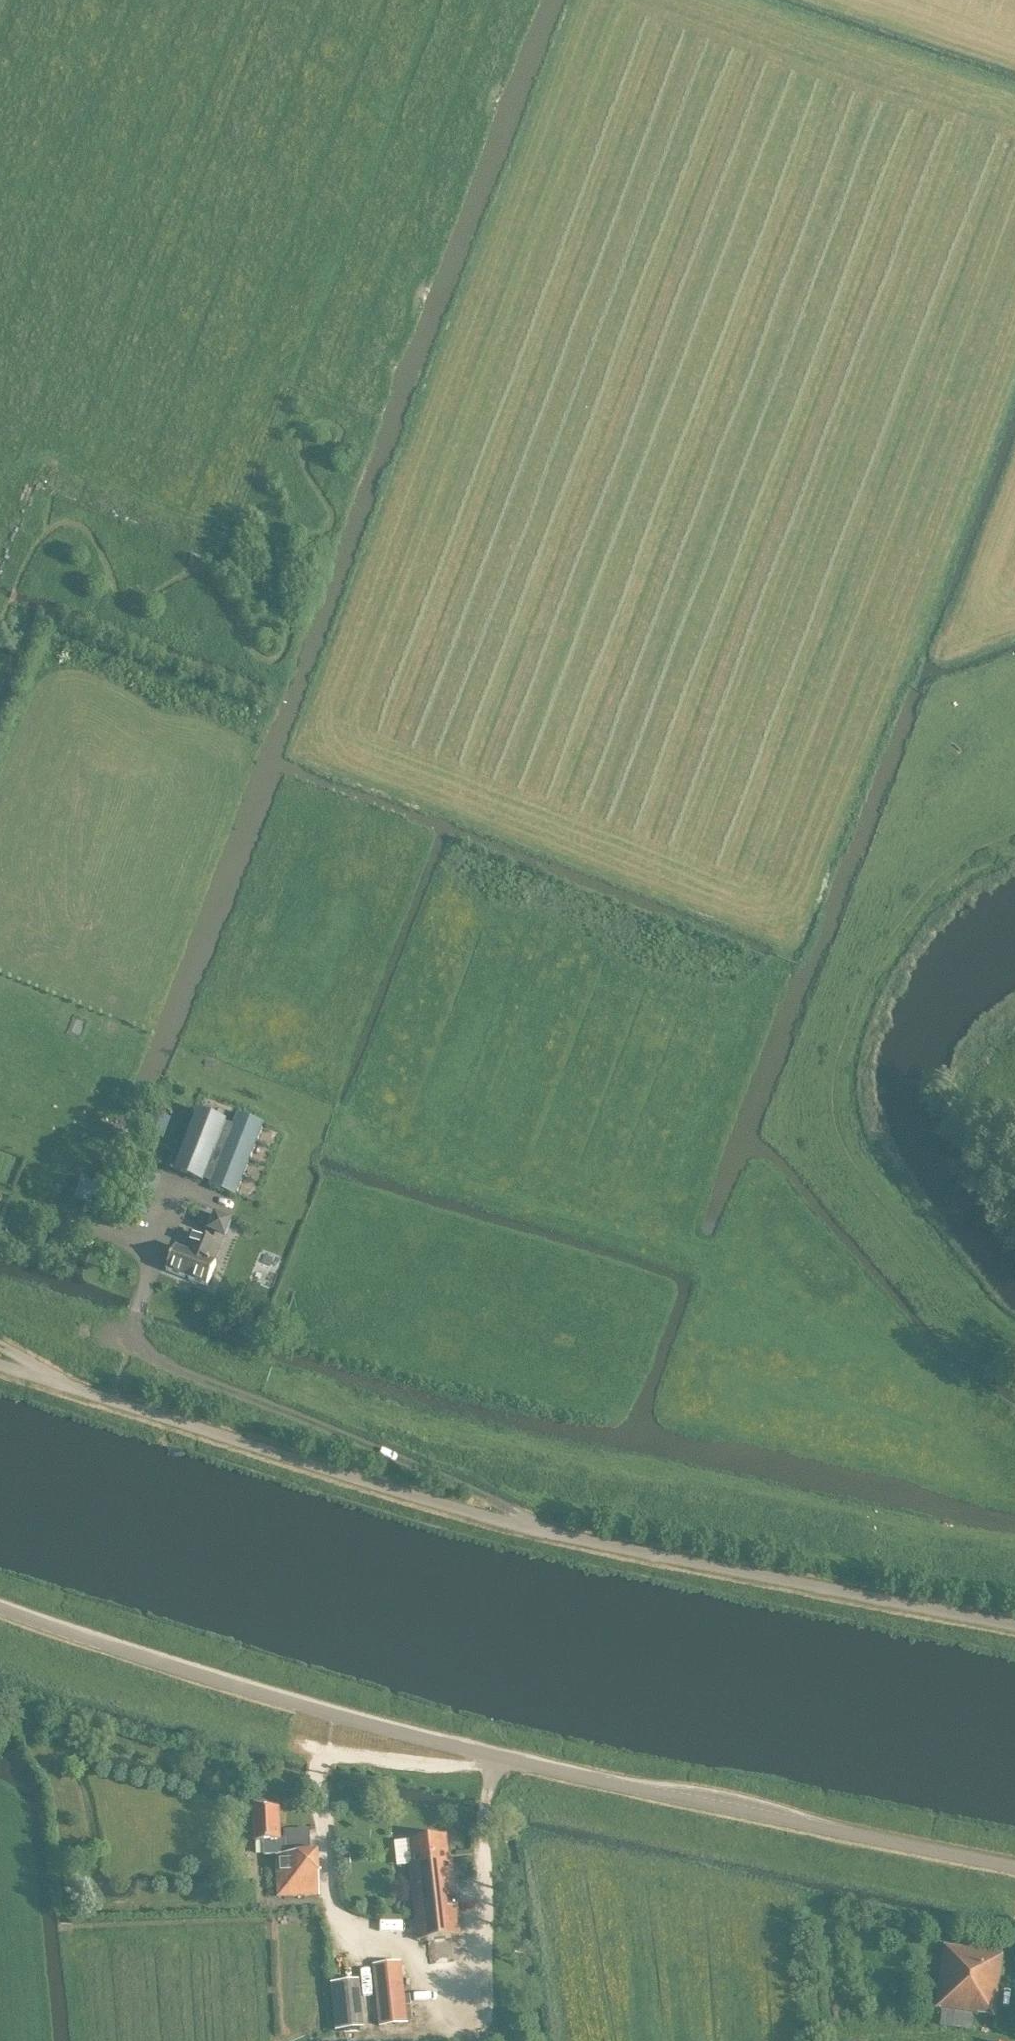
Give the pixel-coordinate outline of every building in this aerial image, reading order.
[(180,1139),(170,1165),(210,1180),(209,1183),(235,1193),(263,1123),(237,1112),(232,1123),(198,1110),(186,1141),(180,1139)] [(155,1112),(148,1130),(162,1136),(166,1127),(169,1117),(165,1116),(155,1112)] [(81,1185),(76,1198),(87,1202),(92,1189),(81,1185)] [(175,1246),(166,1268),(207,1284),(216,1260),(210,1258),(219,1234),(225,1236),(231,1220),(215,1213),(208,1230),(210,1230),(207,1237),(190,1230),(183,1249),(175,1246)] [(277,1895),(320,1894),(319,1852),(286,1853),(286,1849),(313,1848),(312,1832),(285,1833),(286,1837),(281,1837),(280,1806),(252,1807),(253,1840),(263,1840),(264,1855),(275,1854),(277,1895)] [(409,1863),(417,1939),(461,1935),(452,1858),(449,1859),(447,1834),(409,1837),(411,1863),(409,1863)] [(340,1861),(350,1861),(349,1853),(339,1854),(340,1861)] [(973,2014),(978,2015),(994,2017),(1003,1954),(943,1945),(935,2009),(943,2010),(941,2024),(971,2029),(973,2014)] [(379,2026),(408,2022),(401,1961),(371,1965),(379,2026)] [(332,1982),(336,2028),(360,2026),(356,1979),(332,1982)]
